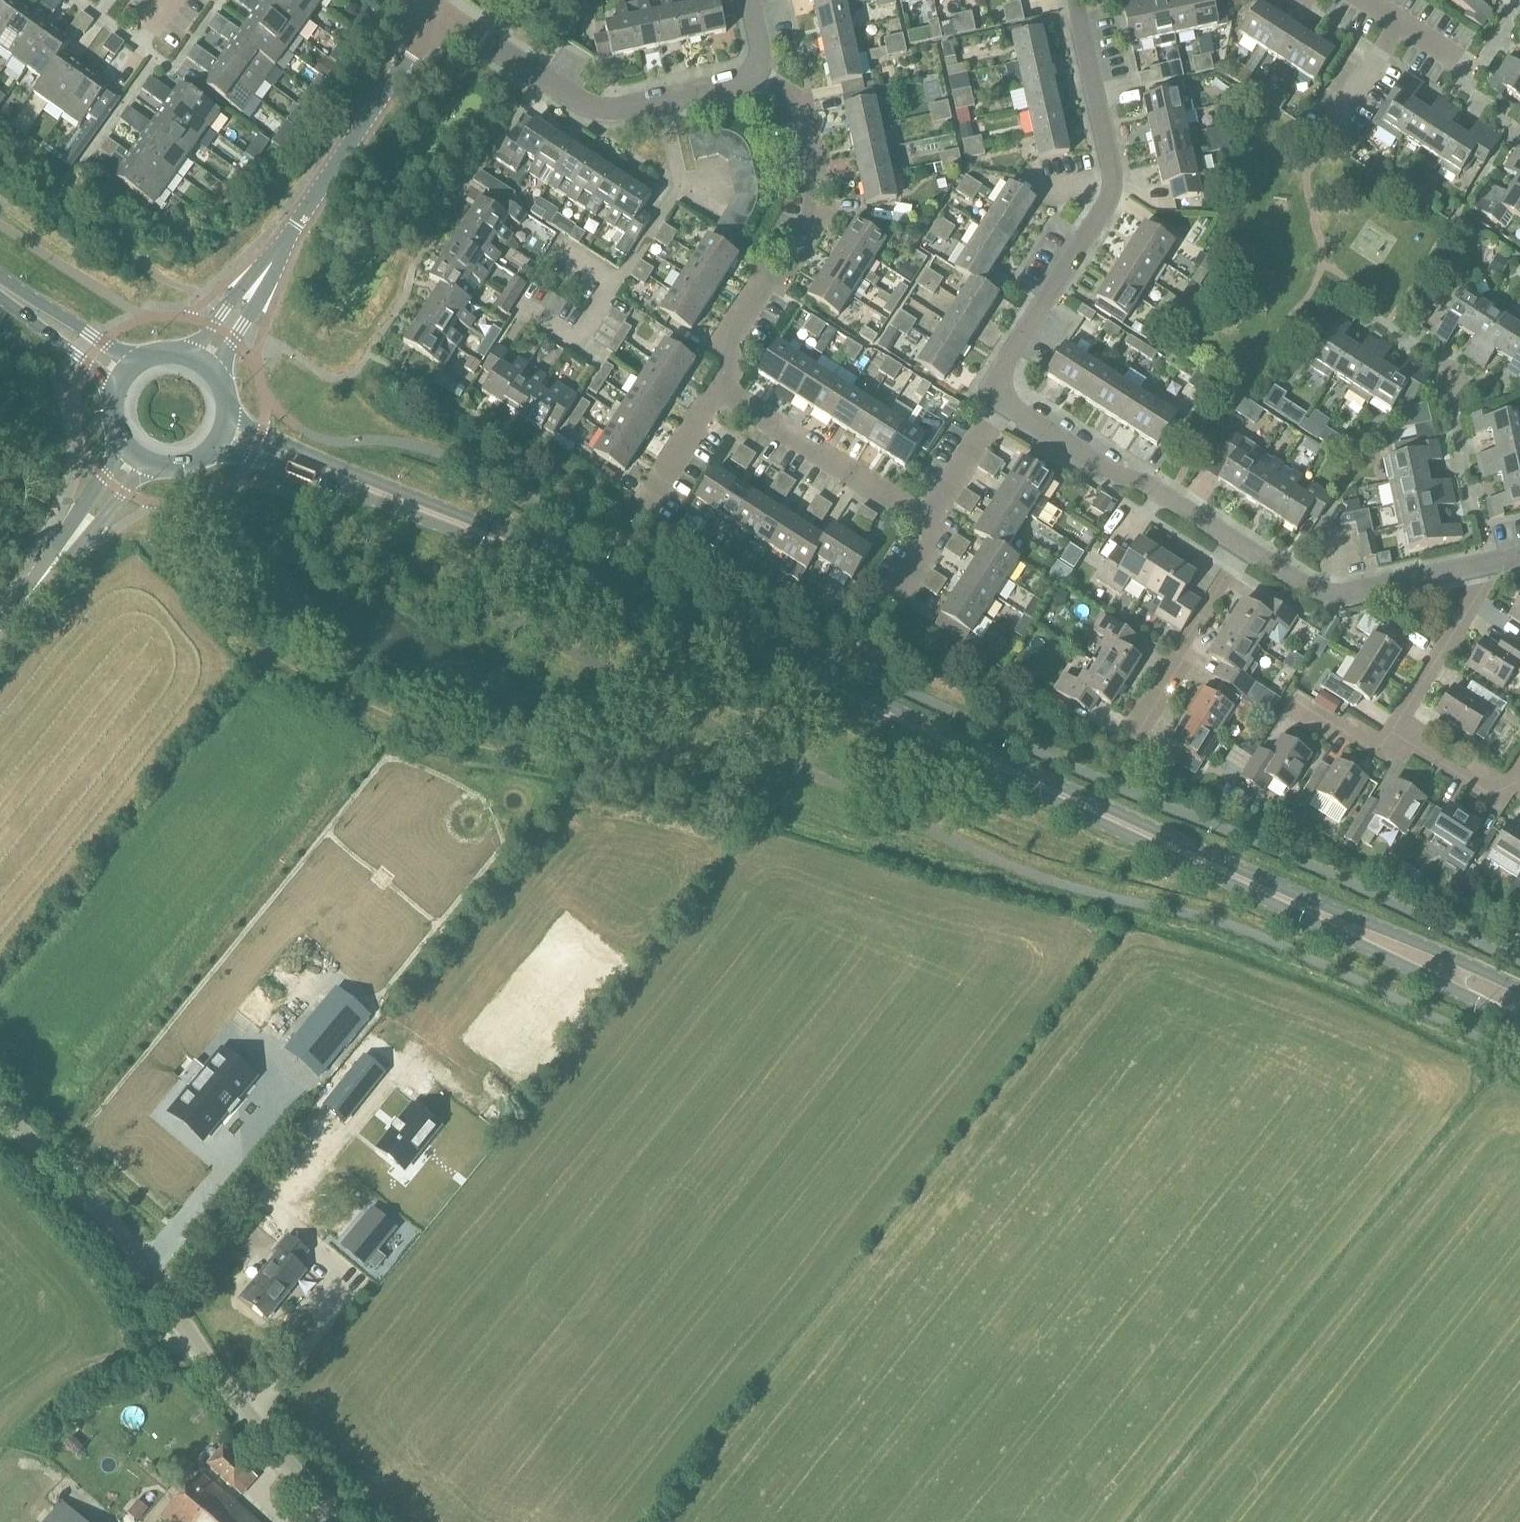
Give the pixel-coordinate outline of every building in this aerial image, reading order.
[(25,7),(16,0),(8,0),(0,10),(0,42),(25,7)] [(58,7),(48,0),(44,0),(41,4),(54,13),(58,7)] [(236,1),(252,13),(246,22),(286,51),(298,36),(248,0),(237,0),(236,1)] [(309,20),(281,0),(262,0),(261,1),(260,0),(248,0),(298,36),(309,20)] [(309,20),(320,5),(312,0),(281,0),(309,20)] [(673,9),(672,9),(670,0),(659,0),(661,12),(650,14),(652,24),(658,48),(680,43),(675,19),(673,9)] [(695,4),(694,0),(682,0),(684,7),(673,9),(675,19),(680,43),(703,38),(698,14),(695,4)] [(703,38),(726,32),(723,19),(734,17),(730,0),(706,0),(706,2),(695,4),(698,14),(703,38)] [(845,5),(844,0),(812,0),(815,12),(845,5)] [(896,5),(894,0),(877,0),(879,8),(896,5)] [(1194,31),(1187,0),(1168,0),(1165,1),(1173,36),(1194,31)] [(1194,31),(1228,24),(1223,0),(1187,0),(1194,31)] [(1468,11),(1465,16),(1482,26),(1492,10),(1479,1),(1480,0),(1451,0),(1468,11)] [(637,3),(625,6),(628,19),(627,20),(631,33),(635,53),(658,48),(652,24),(650,14),(647,1),(637,3)] [(1175,43),(1173,36),(1165,1),(1144,5),(1152,40),(1154,48),(1175,43)] [(1013,4),(1017,21),(1024,20),(1021,2),(1013,4)] [(1009,23),(1017,21),(1013,4),(1005,5),(1009,23)] [(1258,46),(1277,16),(1259,4),(1240,35),(1258,46)] [(820,35),(850,29),(845,5),(815,12),(820,35)] [(1144,5),(1123,10),(1131,45),(1132,52),(1142,50),(1140,43),(1152,40),(1144,5)] [(627,20),(628,19),(625,6),(614,9),(617,22),(605,25),(607,34),(594,37),(599,61),(612,58),(635,53),(631,33),(627,20)] [(41,18),(25,7),(0,42),(0,50),(12,59),(41,18)] [(963,14),(967,32),(975,30),(971,12),(963,14)] [(76,20),(89,29),(93,23),(81,13),(76,20)] [(215,32),(224,19),(217,14),(208,27),(215,32)] [(961,33),(967,32),(963,14),(956,16),(961,33)] [(1281,51),(1295,28),(1277,16),(1258,46),(1276,58),(1281,51)] [(27,70),(56,29),(41,18),(12,59),(27,70)] [(226,30),(231,24),(224,19),(215,32),(231,43),(224,52),(264,82),(276,66),(226,30)] [(933,39),(944,37),(940,19),(929,21),(933,39)] [(276,66),(286,51),(246,22),(240,31),(231,24),(226,30),(276,66)] [(1295,71),(1315,40),(1295,28),(1281,51),(1276,58),(1295,71)] [(42,80),(62,52),(71,40),(56,29),(27,70),(42,80)] [(825,61),(856,54),(850,29),(820,35),(825,61)] [(1017,63),(1047,56),(1041,31),(1011,37),(1017,63)] [(354,49),(361,39),(352,32),(345,42),(354,49)] [(107,42),(119,51),(124,44),(112,35),(107,42)] [(884,38),(886,48),(904,44),(902,35),(884,38)] [(1315,40),(1295,71),(1313,82),(1333,52),(1315,40)] [(114,57),(119,51),(107,42),(102,48),(114,57)] [(340,43),(329,59),(341,68),(352,52),(340,43)] [(886,48),(865,53),(868,62),(906,52),(904,44),(886,48)] [(950,44),(940,46),(943,60),(953,58),(950,44)] [(193,62),(202,50),(195,45),(187,57),(193,62)] [(202,50),(193,62),(200,67),(208,55),(202,50)] [(49,104),(78,64),(62,52),(42,80),(33,92),(49,104)] [(254,97),(264,82),(224,52),(213,67),(254,97)] [(856,54),(825,61),(831,85),(861,79),(856,54)] [(1022,87),(1052,80),(1047,56),(1017,63),(1022,87)] [(1200,58),(1203,73),(1212,71),(1209,56),(1200,58)] [(1195,75),(1203,73),(1200,58),(1191,60),(1195,75)] [(1508,58),(1497,75),(1496,74),(1487,87),(1501,97),(1505,92),(1519,102),(1519,66),(1508,58)] [(1167,64),(1158,66),(1161,82),(1171,80),(1184,77),(1180,61),(1167,64)] [(64,115),(93,75),(78,64),(49,104),(64,115)] [(1243,70),(1244,68),(1238,64),(1227,80),(1234,84),(1243,70)] [(965,65),(947,69),(949,78),(967,74),(965,65)] [(332,82),(339,71),(332,66),(324,77),(332,82)] [(1140,86),(1161,82),(1158,66),(1147,68),(1148,72),(1137,74),(1140,86)] [(242,113),(254,97),(213,67),(201,84),(242,113)] [(1243,70),(1234,84),(1241,89),(1251,75),(1243,70)] [(1397,141),(1419,107),(1410,102),(1421,85),(1403,74),(1385,102),(1371,125),(1397,141)] [(93,75),(64,115),(79,126),(86,117),(106,89),(108,86),(93,75)] [(147,94),(156,82),(149,78),(141,90),(147,94)] [(881,78),(874,79),(876,88),(883,86),(881,78)] [(1028,112),(1058,105),(1052,80),(1022,87),(1028,112)] [(157,93),(162,87),(156,82),(147,94),(153,99),(164,107),(157,115),(197,144),(208,129),(168,100),(161,95),(157,93)] [(168,100),(208,129),(220,112),(180,84),(172,94),(162,87),(157,93),(161,95),(168,100)] [(1167,87),(1149,90),(1151,98),(1169,94),(1167,87)] [(1223,100),(1230,104),(1239,92),(1232,87),(1223,100)] [(1281,94),(1281,93),(1273,88),(1265,101),(1273,106),(1281,94)] [(120,100),(106,89),(86,117),(99,127),(120,100)] [(952,94),(954,102),(974,97),(972,90),(952,94)] [(1186,91),(1142,100),(1147,121),(1183,113),(1191,111),(1186,91)] [(1281,94),(1273,106),(1282,112),(1289,99),(1281,94)] [(307,95),(303,99),(315,108),(318,103),(307,95)] [(975,105),(974,97),(954,102),(956,110),(975,105)] [(850,134),(880,127),(874,100),(844,107),(850,134)] [(1230,104),(1223,100),(1215,112),(1221,117),(1230,104)] [(1420,149),(1447,107),(1437,100),(1429,113),(1419,107),(1397,141),(1398,142),(1402,137),(1420,149)] [(932,116),(949,111),(948,104),(930,108),(932,116)] [(1033,136),(1063,129),(1058,105),(1028,112),(1033,136)] [(10,120),(15,113),(7,107),(2,115),(10,120)] [(1439,161),(1457,132),(1449,127),(1457,113),(1447,107),(1420,149),(1439,161)] [(125,125),(134,113),(128,108),(119,121),(125,125)] [(950,111),(949,111),(932,116),(933,123),(952,119),(950,111)] [(134,113),(125,125),(131,130),(136,123),(140,118),(134,113)] [(1152,142),(1188,134),(1195,133),(1194,124),(1186,126),(1183,113),(1147,121),(1152,142)] [(536,163),(554,133),(524,114),(498,154),(519,168),(526,156),(535,162),(536,163)] [(186,160),(197,144),(157,115),(150,125),(140,118),(136,123),(140,126),(146,131),(186,160)] [(1466,138),(1457,132),(1439,161),(1436,166),(1457,179),(1471,157),(1483,165),(1501,136),(1477,121),(1466,138)] [(1229,147),(1225,126),(1207,130),(1211,151),(1229,147)] [(855,156),(885,149),(880,127),(850,134),(855,156)] [(1063,129),(1033,136),(1038,160),(1069,154),(1063,129)] [(142,137),(136,145),(176,174),(186,160),(146,131),(143,135),(142,137)] [(555,175),(573,146),(566,141),(568,137),(558,131),(556,134),(554,133),(536,163),(535,162),(528,174),(538,180),(545,168),(555,175)] [(1197,142),(1195,133),(1188,134),(1152,142),(1156,163),(1186,157),(1188,157),(1192,156),(1190,144),(1197,142)] [(721,135),(703,137),(707,161),(719,158),(721,135)] [(728,135),(721,135),(719,158),(729,164),(747,148),(743,143),(740,140),(736,137),(728,135)] [(703,137),(690,140),(696,163),(707,161),(703,137)] [(103,156),(112,144),(105,139),(97,152),(103,156)] [(259,153),(265,144),(258,139),(251,147),(259,153)] [(963,143),(964,151),(981,147),(979,139),(963,143)] [(920,151),(919,141),(901,142),(902,153),(920,151)] [(112,144),(103,156),(110,161),(115,153),(119,149),(118,148),(112,144)] [(119,149),(115,153),(125,160),(165,189),(176,174),(136,145),(129,155),(119,149)] [(575,187),(593,158),(573,146),(555,175),(547,186),(557,192),(565,181),(574,187),(575,187)] [(964,151),(966,160),(982,156),(981,147),(964,151)] [(749,153),(747,148),(729,164),(731,171),(752,166),(751,159),(749,153)] [(861,182),(891,175),(885,149),(855,156),(861,182)] [(1517,149),(1510,159),(1519,165),(1519,151),(1517,149)] [(941,155),(943,163),(960,159),(958,151),(941,155)] [(1186,157),(1156,163),(1161,186),(1168,184),(1172,202),(1201,195),(1197,178),(1205,176),(1200,154),(1192,156),(1188,157),(1186,157)] [(594,199),(612,170),(593,158),(575,187),(574,187),(567,198),(577,204),(584,193),(593,199),(594,199)] [(943,163),(944,171),(961,167),(960,159),(943,163)] [(1519,193),(1519,165),(1510,159),(1503,170),(1517,178),(1511,187),(1519,193)] [(120,168),(113,177),(153,206),(165,189),(125,160),(120,168)] [(943,163),(934,165),(936,173),(944,171),(943,163)] [(755,181),(752,166),(731,171),(734,185),(755,181)] [(1234,168),(1224,170),(1227,184),(1237,182),(1234,168)] [(613,212),(631,183),(612,170),(594,199),(593,199),(586,210),(596,217),(603,205),(613,211),(613,212)] [(960,182),(976,193),(981,184),(965,174),(960,182)] [(891,175),(861,182),(866,205),(897,198),(891,175)] [(755,181),(734,185),(737,199),(758,200),(758,192),(757,187),(755,181)] [(972,200),(976,193),(960,182),(955,189),(972,200)] [(613,212),(613,211),(605,222),(615,228),(622,217),(633,224),(626,236),(636,242),(651,218),(641,212),(651,196),(631,183),(613,212)] [(515,193),(501,184),(495,195),(509,204),(514,196),(515,193)] [(996,205),(1022,222),(1034,202),(1008,186),(996,205)] [(1514,217),(1519,221),(1519,193),(1511,187),(1505,196),(1492,187),(1477,211),(1507,229),(1514,217)] [(521,212),(526,204),(514,196),(509,204),(511,205),(521,212)] [(758,205),(758,200),(737,199),(732,208),(751,220),(753,217),(754,214),(756,210),(758,205)] [(497,238),(496,239),(507,246),(513,236),(502,229),(509,218),(523,227),(529,217),(521,212),(511,205),(504,215),(480,200),(468,219),(497,238)] [(1008,243),(1022,222),(996,205),(982,227),(1008,243)] [(535,206),(530,212),(542,220),(546,214),(535,206)] [(744,231),(751,220),(732,208),(724,219),(744,231)] [(564,233),(573,221),(562,213),(553,224),(564,233)] [(863,217),(859,224),(856,222),(844,241),(875,260),(885,245),(888,247),(899,230),(880,226),(881,221),(863,217)] [(490,248),(496,239),(497,238),(468,219),(455,239),(484,257),(484,258),(495,265),(502,255),(490,248)] [(736,243),(744,231),(724,219),(717,231),(736,243)] [(951,236),(955,229),(938,219),(934,225),(951,236)] [(1131,243),(1161,263),(1173,244),(1166,240),(1172,232),(1156,221),(1150,230),(1143,225),(1131,243)] [(659,232),(672,241),(677,233),(664,224),(659,232)] [(947,242),(951,236),(934,225),(930,232),(947,242)] [(995,264),(1008,243),(982,227),(969,247),(995,264)] [(579,245),(585,236),(575,230),(570,239),(579,245)] [(667,248),(672,241),(659,232),(654,239),(667,248)] [(930,232),(925,240),(932,245),(938,237),(930,232)] [(696,255),(726,275),(737,257),(707,237),(696,255)] [(484,257),(455,239),(443,257),(472,277),(482,284),(489,274),(495,265),(484,258),(484,257)] [(844,241),(833,259),(863,278),(863,279),(871,284),(875,277),(867,272),(875,260),(844,241)] [(1150,281),(1161,263),(1131,243),(1119,262),(1150,281)] [(981,285),(995,264),(969,247),(955,270),(972,280),(981,285)] [(914,249),(907,259),(921,268),(927,258),(914,249)] [(1193,264),(1199,268),(1208,274),(1216,261),(1207,255),(1206,256),(1201,252),(1193,264)] [(715,292),(726,275),(696,255),(685,272),(715,292)] [(465,287),(472,277),(443,257),(429,278),(440,286),(441,285),(469,302),(470,303),(476,294),(465,287)] [(1500,277),(1508,265),(1494,257),(1487,269),(1500,277)] [(863,279),(863,278),(833,259),(821,277),(851,296),(863,279)] [(635,269),(649,277),(654,269),(640,261),(635,269)] [(1138,300),(1150,281),(1119,262),(1107,280),(1138,300)] [(911,280),(917,272),(906,263),(900,272),(911,280)] [(518,280),(526,285),(535,271),(526,265),(517,279),(518,280)] [(1199,287),(1208,274),(1199,268),(1191,282),(1199,287)] [(644,285),(649,277),(635,269),(630,276),(644,285)] [(939,287),(943,281),(927,270),(923,277),(939,287)] [(703,311),(715,292),(685,272),(673,291),(703,311)] [(839,316),(851,296),(821,277),(809,296),(839,316)] [(935,294),(939,287),(923,277),(919,283),(935,294)] [(526,285),(518,280),(505,299),(513,304),(526,285)] [(998,296),(981,285),(972,280),(959,300),(985,317),(998,296)] [(1126,318),(1138,300),(1107,280),(1096,299),(1126,318)] [(892,296),(892,297),(900,301),(907,289),(900,284),(892,296)] [(464,313),(470,303),(469,302),(441,285),(440,286),(429,303),(458,322),(458,323),(469,330),(475,320),(464,313)] [(690,331),(703,311),(673,291),(660,311),(690,331)] [(881,291),(878,297),(888,303),(892,297),(881,291)] [(1464,333),(1483,304),(1462,292),(1441,325),(1436,322),(1431,330),(1447,341),(1455,328),(1464,333)] [(891,314),(900,301),(892,297),(884,310),(891,314)] [(506,315),(513,304),(505,299),(498,310),(506,315)] [(972,337),(985,317),(959,300),(946,321),(972,337)] [(452,332),(458,323),(458,322),(429,303),(417,322),(446,341),(457,348),(463,339),(452,332)] [(1171,320),(1176,312),(1162,303),(1157,311),(1171,320)] [(1475,359),(1502,317),(1483,304),(1464,333),(1473,339),(1465,353),(1475,359)] [(1082,306),(1077,314),(1089,322),(1095,314),(1082,306)] [(1519,331),(1519,320),(1506,311),(1502,317),(1475,359),(1486,366),(1494,353),(1503,358),(1519,331)] [(900,312),(896,318),(912,328),(916,323),(900,312)] [(802,330),(809,334),(818,321),(811,317),(802,330)] [(917,333),(913,329),(912,328),(896,318),(878,344),(886,349),(897,334),(911,341),(917,333)] [(1339,319),(1312,362),(1309,367),(1329,379),(1332,374),(1351,345),(1343,340),(1351,327),(1339,319)] [(817,340),(826,326),(818,321),(809,334),(817,340)] [(958,358),(972,337),(946,321),(933,342),(958,358)] [(440,351),(446,341),(417,322),(403,343),(433,362),(433,361),(444,368),(451,358),(440,351)] [(1115,339),(1120,331),(1108,323),(1103,331),(1115,339)] [(623,342),(632,329),(624,324),(616,337),(623,342)] [(871,345),(877,335),(864,326),(858,336),(871,345)] [(1145,328),(1140,336),(1154,345),(1159,338),(1145,328)] [(487,342),(493,346),(501,332),(495,329),(487,342)] [(829,329),(826,334),(832,338),(835,333),(829,329)] [(1503,358),(1512,364),(1502,379),(1518,389),(1519,386),(1519,331),(1503,358)] [(1139,354),(1144,346),(1130,336),(1124,345),(1139,354)] [(614,355),(623,342),(616,337),(607,350),(614,355)] [(1351,387),(1379,344),(1368,337),(1360,351),(1351,345),(1332,374),(1351,387)] [(485,358),(493,346),(487,342),(485,340),(477,352),(485,358)] [(839,354),(845,358),(854,344),(848,340),(839,354)] [(1381,345),(1379,344),(1351,387),(1348,392),(1368,404),(1371,399),(1389,370),(1381,364),(1392,346),(1384,341),(1381,345)] [(653,360),(683,380),(695,361),(664,342),(653,360)] [(944,380),(958,358),(933,342),(919,364),(944,380)] [(776,386),(796,355),(778,344),(758,374),(776,386)] [(860,348),(854,344),(845,358),(852,362),(861,348),(860,348)] [(1066,388),(1085,358),(1065,345),(1046,375),(1066,388)] [(520,377),(521,377),(528,367),(518,360),(511,371),(500,364),(507,353),(496,346),(481,370),(492,377),(481,394),(501,406),(520,377)] [(1157,354),(1144,346),(1139,354),(1151,362),(1157,354)] [(807,362),(796,355),(776,386),(794,397),(814,367),(818,360),(811,355),(807,362)] [(1178,371),(1183,364),(1169,355),(1164,362),(1178,371)] [(466,368),(475,374),(481,364),(472,358),(466,368)] [(878,373),(884,377),(894,363),(887,358),(878,373)] [(1085,400),(1104,370),(1085,358),(1066,388),(1085,400)] [(671,399),(683,380),(653,360),(641,379),(671,399)] [(1389,370),(1371,399),(1391,412),(1400,397),(1409,404),(1427,376),(1407,362),(1398,375),(1389,370)] [(900,367),(894,363),(884,377),(891,381),(900,367)] [(613,368),(606,364),(597,377),(604,382),(613,368)] [(1190,379),(1195,372),(1183,364),(1178,371),(1190,379)] [(821,396),(832,378),(821,371),(814,367),(794,397),(813,409),(821,396)] [(1102,411),(1121,381),(1104,370),(1085,400),(1102,411)] [(539,389),(546,378),(537,373),(530,383),(521,377),(520,377),(501,406),(520,418),(539,389)] [(605,383),(604,382),(597,377),(588,390),(597,396),(605,383)] [(831,420),(850,390),(832,378),(821,396),(813,409),(821,414),(831,420)] [(659,418),(671,399),(641,379),(629,397),(659,418)] [(1121,423),(1140,393),(1121,381),(1102,411),(1121,423)] [(921,400),(929,387),(922,382),(914,395),(921,400)] [(543,428),(553,435),(577,397),(557,384),(550,396),(539,389),(520,418),(541,431),(543,428)] [(1275,387),(1263,404),(1286,419),(1294,407),(1283,399),(1286,394),(1275,387)] [(849,432),(868,402),(850,390),(831,420),(849,432)] [(1138,434),(1157,405),(1140,393),(1121,423),(1138,434)] [(618,415),(648,435),(659,418),(629,397),(623,407),(617,403),(612,411),(618,415)] [(592,406),(582,399),(574,412),(584,418),(592,406)] [(945,407),(941,414),(949,419),(953,412),(958,415),(963,407),(951,399),(945,407)] [(1244,399),(1235,413),(1245,419),(1253,405),(1252,404),(1244,399)] [(867,444),(887,413),(868,402),(849,432),(867,444)] [(1413,407),(1417,426),(1432,422),(1428,404),(1413,407)] [(1157,405),(1138,434),(1156,446),(1175,416),(1157,405)] [(636,453),(648,435),(618,415),(612,411),(606,420),(612,424),(606,433),(636,453)] [(1519,435),(1519,411),(1492,417),(1491,412),(1471,416),(1475,434),(1491,431),(1493,441),(1519,435)] [(575,431),(584,418),(574,412),(566,425),(575,431)] [(885,455),(905,425),(887,413),(867,444),(885,455)] [(905,425),(885,455),(905,468),(918,447),(926,453),(944,425),(926,414),(915,432),(915,431),(905,425)] [(1316,433),(1320,418),(1308,415),(1305,431),(1316,433)] [(1327,448),(1333,437),(1323,431),(1316,441),(1327,448)] [(624,472),(636,453),(606,433),(594,453),(624,472)] [(556,435),(553,440),(554,441),(562,446),(566,440),(557,434),(556,435)] [(1218,482),(1237,494),(1256,464),(1257,465),(1263,454),(1254,448),(1244,442),(1233,435),(1224,450),(1235,456),(1218,482)] [(1519,458),(1519,435),(1493,441),(1495,451),(1480,454),(1482,467),(1519,458)] [(1353,464),(1362,450),(1345,439),(1336,453),(1353,464)] [(1321,449),(1308,441),(1303,448),(1317,457),(1321,449)] [(1388,483),(1393,482),(1427,474),(1424,464),(1440,460),(1436,442),(1416,446),(1418,451),(1384,459),(1388,483)] [(738,466),(748,451),(740,446),(731,461),(738,466)] [(751,452),(748,451),(738,466),(746,471),(756,456),(751,452)] [(982,462),(998,472),(1001,466),(986,456),(982,462)] [(1519,482),(1519,458),(1482,467),(1485,479),(1500,476),(1502,486),(1519,482)] [(1009,478),(1040,497),(1051,479),(1020,460),(1009,478)] [(1237,494),(1256,507),(1275,477),(1276,477),(1283,466),(1274,460),(1266,471),(1257,465),(1256,464),(1237,494)] [(994,478),(998,472),(982,462),(978,468),(994,478)] [(704,507),(713,512),(732,481),(715,470),(691,508),(700,513),(704,507)] [(1276,519),(1295,489),(1295,490),(1302,479),(1292,473),(1286,484),(1276,477),(1275,477),(1256,507),(1276,519)] [(779,493),(788,479),(781,474),(773,488),(779,493)] [(1429,484),(1427,474),(1393,482),(1388,483),(1392,505),(1398,504),(1398,503),(1447,493),(1452,492),(1450,480),(1429,484)] [(1028,516),(1040,497),(1009,478),(997,496),(1028,516)] [(788,479),(779,493),(787,498),(796,484),(788,479)] [(713,512),(731,523),(751,492),(732,481),(713,512)] [(1502,486),(1504,496),(1489,499),(1493,519),(1503,517),(1502,511),(1519,507),(1519,482),(1502,486)] [(1295,489),(1276,519),(1296,532),(1313,506),(1322,513),(1332,497),(1313,484),(1306,496),(1295,490),(1295,489)] [(978,501),(962,491),(959,498),(974,507),(978,501)] [(752,536),(771,505),(751,492),(731,523),(752,536)] [(1100,492),(1092,508),(1104,515),(1104,514),(1112,500),(1100,492)] [(1452,492),(1447,493),(1398,503),(1398,504),(1392,505),(1397,527),(1437,518),(1435,508),(1455,504),(1452,492)] [(816,496),(807,511),(815,516),(821,507),(824,501),(816,496)] [(1017,533),(1028,516),(997,496),(986,514),(1017,533)] [(974,507),(959,498),(955,504),(970,514),(974,507)] [(824,501),(821,507),(815,516),(823,521),(832,507),(824,501)] [(1357,501),(1342,505),(1347,508),(1343,515),(1342,516),(1360,512),(1357,501)] [(770,548),(790,517),(771,505),(752,536),(770,548)] [(861,526),(870,512),(863,508),(854,521),(861,526)] [(870,512),(861,526),(868,531),(877,517),(870,512)] [(1005,552),(1017,533),(986,514),(974,533),(1005,552)] [(786,558),(806,528),(790,517),(770,548),(786,558)] [(1460,524),(1439,529),(1437,518),(1397,527),(1397,528),(1403,527),(1408,549),(1463,538),(1460,524)] [(833,570),(853,539),(833,527),(825,539),(814,558),(821,562),(833,570)] [(814,558),(825,539),(806,528),(786,558),(806,571),(814,558)] [(1378,557),(1373,532),(1358,535),(1363,560),(1378,557)] [(1018,561),(1005,552),(974,533),(973,534),(987,542),(976,560),(1007,579),(1018,561)] [(949,543),(967,554),(970,550),(952,537),(949,543)] [(853,539),(833,570),(851,581),(871,551),(853,539)] [(1146,592),(1167,558),(1139,541),(1122,567),(1109,559),(1097,580),(1120,594),(1129,581),(1146,592)] [(964,560),(967,554),(949,543),(945,548),(964,560)] [(1167,558),(1146,592),(1164,603),(1155,616),(1180,633),(1193,612),(1177,602),(1194,575),(1167,558)] [(996,597),(1007,579),(976,560),(965,577),(996,597)] [(925,579),(943,590),(946,585),(929,573),(925,579)] [(983,616),(996,597),(965,577),(952,596),(983,616)] [(939,596),(943,590),(925,579),(921,585),(939,596)] [(965,645),(971,635),(983,616),(952,596),(934,626),(965,645)] [(1509,617),(1519,624),(1519,599),(1509,617)] [(1279,645),(1297,618),(1272,602),(1266,614),(1244,600),(1226,628),(1257,648),(1265,636),(1279,645)] [(1357,660),(1384,677),(1398,654),(1393,651),(1400,637),(1387,629),(1365,615),(1357,628),(1372,638),(1357,660)] [(1093,662),(1125,683),(1140,661),(1123,650),(1133,636),(1102,616),(1093,631),(1106,639),(1092,661),(1093,662)] [(1248,661),(1257,648),(1226,628),(1208,655),(1230,669),(1221,682),(1222,683),(1246,698),(1255,684),(1244,677),(1252,664),(1248,661)] [(1514,639),(1504,633),(1495,646),(1484,639),(1467,666),(1502,689),(1513,671),(1519,676),(1519,643),(1514,639)] [(1292,651),(1283,665),(1295,672),(1304,659),(1292,651)] [(1327,674),(1319,686),(1351,706),(1356,706),(1362,696),(1369,701),(1371,697),(1372,698),(1375,698),(1378,692),(1378,690),(1377,689),(1384,677),(1357,660),(1343,684),(1327,674)] [(1111,705),(1125,683),(1093,662),(1085,675),(1083,674),(1078,683),(1065,675),(1055,690),(1086,710),(1095,695),(1111,705)] [(1262,708),(1246,698),(1222,683),(1214,697),(1202,689),(1185,716),(1219,738),(1234,715),(1251,726),(1262,708)] [(1454,687),(1436,715),(1471,737),(1479,724),(1488,729),(1495,717),(1498,719),(1507,706),(1482,690),(1475,700),(1454,687)] [(1321,691),(1314,702),(1333,714),(1340,703),(1321,691)] [(1185,716),(1168,743),(1179,750),(1172,761),(1195,776),(1202,765),(1219,738),(1185,716)] [(1502,727),(1482,745),(1493,758),(1514,741),(1502,727)] [(1252,759),(1242,774),(1238,780),(1261,795),(1272,779),(1289,791),(1311,757),(1282,738),(1269,758),(1257,751),(1252,759)] [(1242,774),(1252,759),(1233,747),(1223,762),(1242,774)] [(1338,759),(1330,771),(1320,765),(1295,803),(1306,810),(1317,793),(1346,811),(1367,778),(1338,759)] [(1404,834),(1425,801),(1394,781),(1379,806),(1367,799),(1337,847),(1345,852),(1350,845),(1356,848),(1359,842),(1370,849),(1386,823),(1404,834)] [(1297,806),(1286,823),(1296,829),(1307,812),(1297,806)] [(1463,873),(1483,843),(1472,837),(1479,826),(1449,807),(1432,834),(1454,847),(1445,862),(1463,873)] [(1519,883),(1519,829),(1510,822),(1487,858),(1517,878),(1516,880),(1519,883)] [(1403,865),(1397,875),(1412,885),(1419,874),(1403,865)] [(336,989),(285,1050),(316,1077),(368,1016),(336,989)] [(211,1048),(164,1107),(205,1139),(252,1080),(211,1048)] [(375,1049),(344,1085),(360,1099),(392,1062),(375,1049)] [(414,1105),(380,1141),(413,1172),(448,1134),(414,1105)] [(388,1156),(317,1243),(342,1263),(412,1175),(388,1156)] [(390,1221),(368,1247),(383,1258),(404,1233),(390,1221)] [(268,1318),(306,1273),(308,1269),(300,1263),(311,1250),(290,1234),(278,1250),(280,1252),(243,1298),(268,1318)] [(71,1438),(65,1446),(78,1456),(84,1448),(71,1438)] [(223,1447),(208,1464),(242,1494),(257,1478),(223,1447)] [(201,1475),(162,1518),(166,1521),(255,1521),(201,1475)] [(140,1497),(131,1513),(143,1520),(153,1503),(140,1497)] [(65,1503),(48,1521),(86,1521),(65,1503)]
